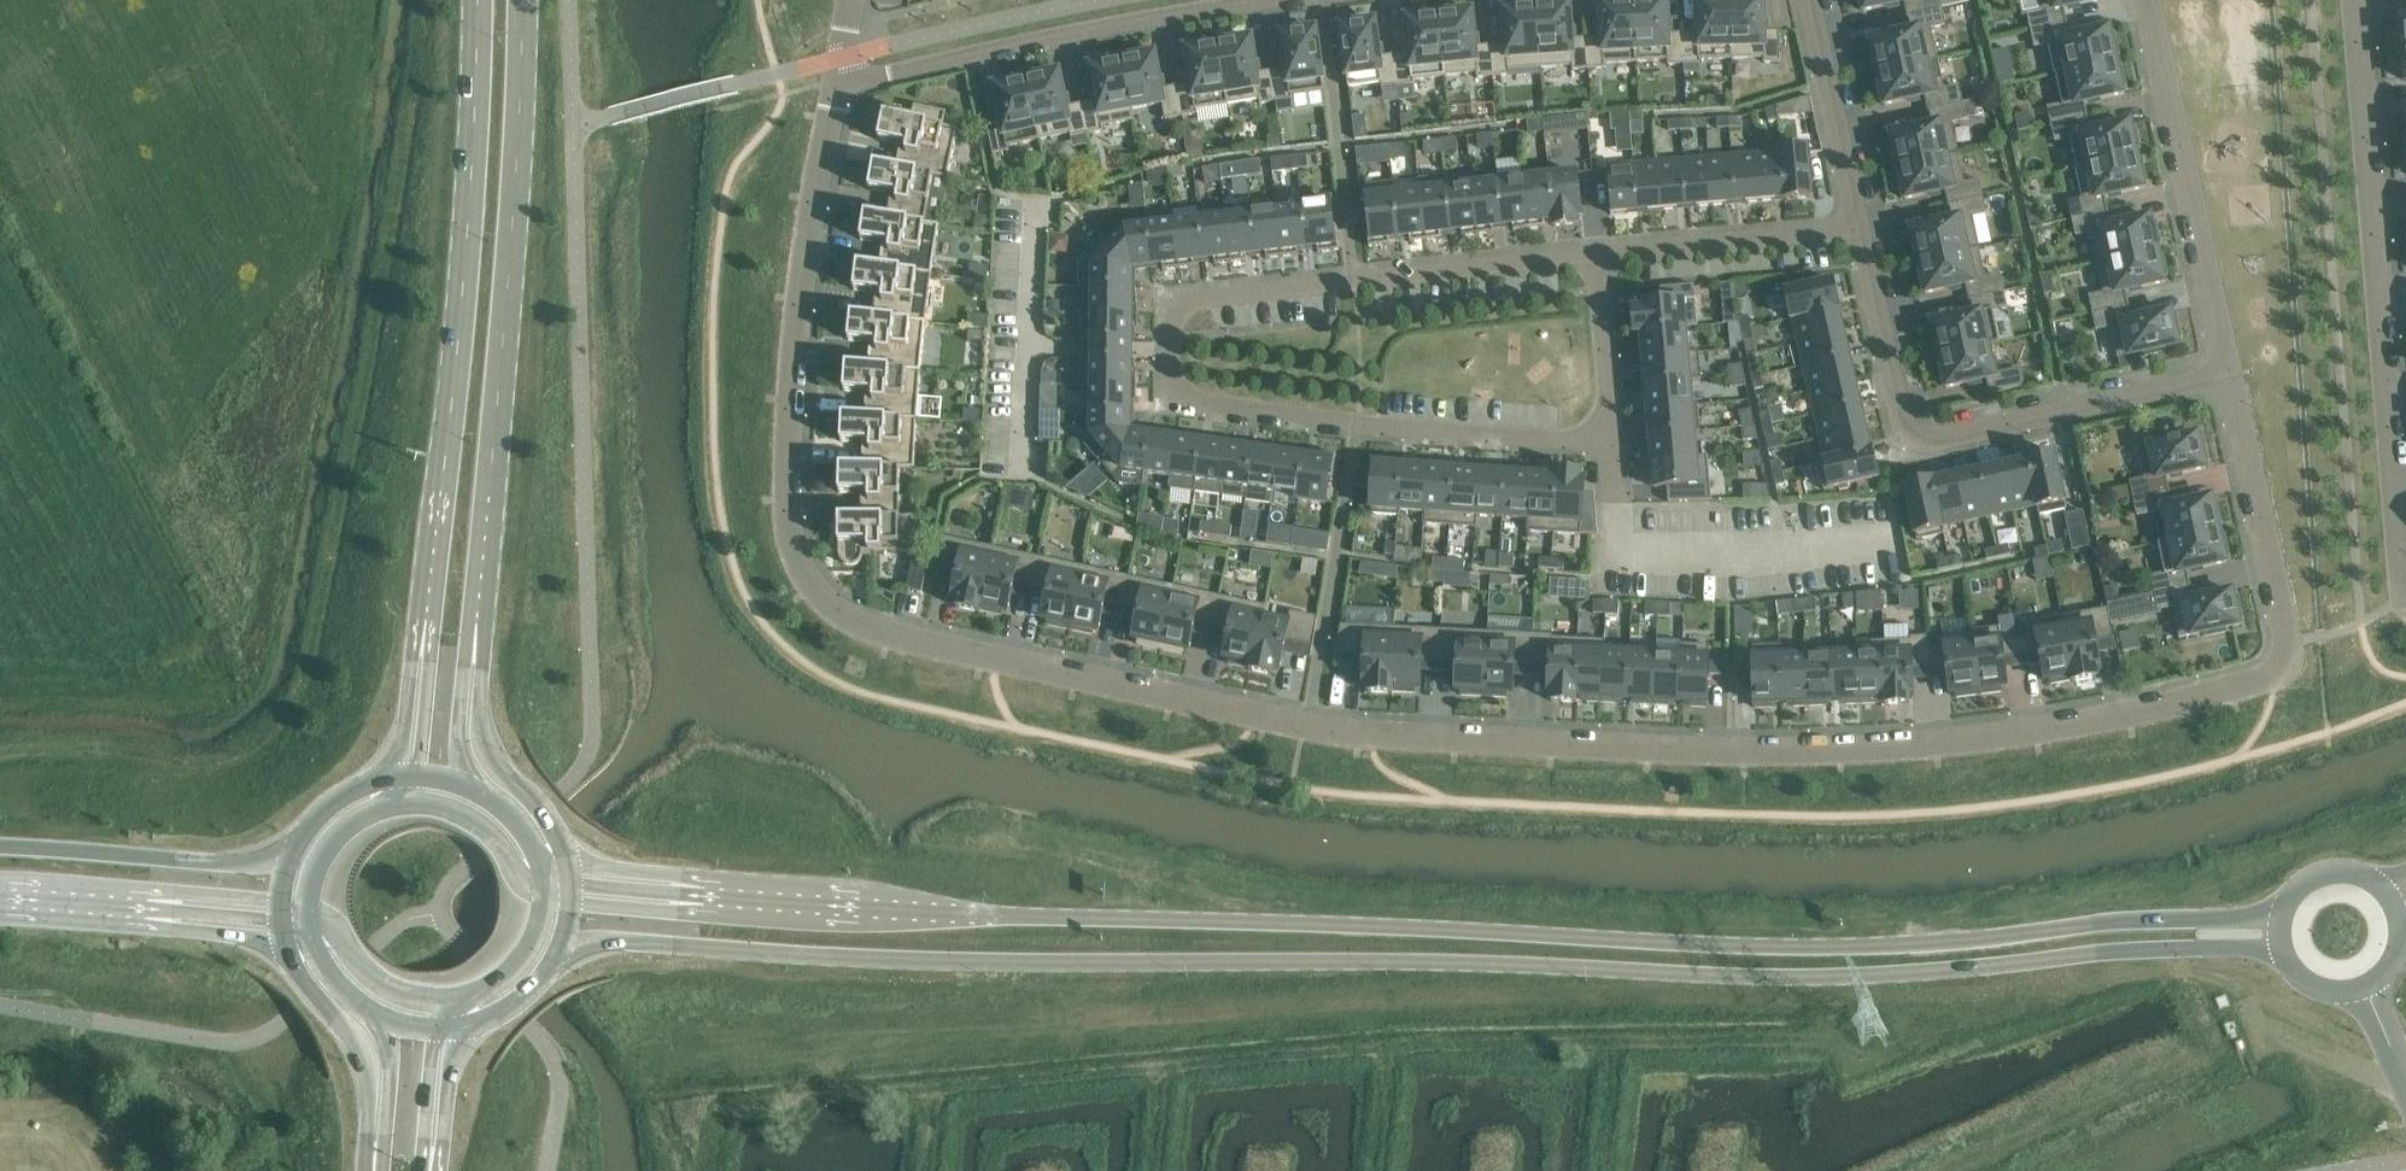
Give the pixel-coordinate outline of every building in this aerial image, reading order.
[(1586,38),(1572,39),(1569,3),(1562,4),(1562,0),(1559,0),(1541,1),(1542,5),(1536,6),(1540,68),(1572,65),(1572,70),(1588,69),(1586,38)] [(1586,38),(1588,69),(1605,68),(1604,63),(1636,62),(1633,0),(1606,0),(1607,1),(1600,1),(1601,37),(1586,38)] [(1683,33),(1668,34),(1667,0),(1633,0),(1636,62),(1668,60),(1668,65),(1684,64),(1683,33)] [(1698,33),(1683,33),(1684,64),(1700,64),(1700,59),(1732,58),(1731,0),(1697,0),(1698,33)] [(1732,58),(1764,58),(1764,62),(1780,62),(1780,31),(1765,31),(1764,0),(1731,0),(1732,58)] [(1858,5),(1862,4),(1863,11),(1903,2),(1907,16),(1941,9),(1939,0),(1857,0),(1858,5)] [(1941,9),(1949,7),(1947,0),(1939,0),(1941,9)] [(2046,10),(2028,14),(2032,30),(2066,23),(2063,8),(2100,0),(2044,0),(2046,10)] [(1490,45),(1493,76),(1509,75),(1509,70),(1540,68),(1536,6),(1530,6),(1529,2),(1509,4),(1509,8),(1502,8),(1505,44),(1490,45)] [(1476,47),(1472,11),(1465,11),(1465,8),(1444,10),(1445,14),(1439,14),(1445,76),(1477,73),(1477,78),(1493,76),(1490,45),(1476,47)] [(1870,40),(1871,46),(1867,47),(1872,67),(1875,66),(1877,72),(1926,61),(1933,60),(1926,29),(1944,25),(1941,9),(1907,16),(1910,31),(1870,40)] [(1394,55),(1398,86),(1414,84),(1413,79),(1445,76),(1439,14),(1433,15),(1432,11),(1412,13),(1412,17),(1405,18),(1409,53),(1394,55)] [(1349,87),(1381,83),(1382,88),(1398,86),(1394,55),(1379,57),(1375,21),(1368,22),(1367,18),(1347,21),(1348,24),(1341,25),(1349,87)] [(2397,50),(2405,50),(2405,18),(2401,18),(2402,30),(2397,31),(2399,49),(2397,50)] [(2116,61),(2115,55),(2119,54),(2114,34),(2111,35),(2109,28),(2069,37),(2066,23),(2032,30),(2035,46),(2053,42),(2060,73),(2116,61)] [(1271,71),(1276,102),(1292,99),(1291,95),(1324,90),(1316,29),(1309,30),(1308,26),(1288,28),(1288,32),(1281,33),(1286,69),(1271,71)] [(1218,43),(1228,104),(1259,99),(1260,104),(1276,102),(1271,71),(1257,73),(1251,38),(1244,39),(1244,35),(1223,38),(1224,42),(1218,43)] [(1185,48),(1191,84),(1176,86),(1181,117),(1197,114),(1196,109),(1228,104),(1218,43),(1212,44),(1211,40),(1191,43),(1192,47),(1185,48)] [(2008,48),(1993,51),(1997,70),(2012,67),(2008,48)] [(2397,50),(2397,51),(2399,51),(2400,69),(2405,69),(2405,79),(2405,50),(2397,50)] [(1165,120),(1181,117),(1176,86),(1161,89),(1155,53),(1148,55),(1147,51),(1127,55),(1128,58),(1122,59),(1133,121),(1134,120),(1132,109),(1162,103),(1165,120)] [(1133,121),(1122,59),(1116,61),(1115,57),(1095,61),(1096,64),(1089,66),(1096,101),(1081,104),(1087,134),(1103,131),(1102,126),(1133,121)] [(1924,96),(1927,110),(1961,103),(1958,87),(1945,90),(1942,76),(1930,79),(1927,62),(1938,60),(1938,59),(1933,60),(1926,61),(1877,72),(1878,78),(1875,79),(1879,99),(1883,98),(1884,105),(1924,96)] [(2123,94),(2122,87),(2126,86),(2121,66),(2117,67),(2116,61),(2060,73),(2066,104),(2049,108),(2052,124),(2086,117),(2083,102),(2123,94)] [(1026,79),(1039,139),(1070,133),(1071,138),(1087,134),(1081,104),(1066,107),(1059,72),(1052,73),(1051,69),(1031,74),(1032,77),(1026,79)] [(1026,79),(1020,80),(1020,76),(999,80),(1000,84),(993,86),(1001,121),(987,124),(993,154),(1009,151),(1008,146),(1039,139),(1026,79)] [(1812,108),(1808,96),(1799,99),(1802,111),(1812,108)] [(1775,107),(1777,116),(1791,114),(1788,103),(1775,107)] [(1892,161),(1896,161),(1897,166),(1954,154),(1947,123),(1965,119),(1961,103),(1927,111),(1930,125),(1890,134),(1892,140),(1888,141),(1892,161)] [(946,112),(914,106),(911,119),(884,114),(879,140),(901,144),(896,167),(933,176),(948,178),(958,129),(944,126),(946,112)] [(1777,116),(1775,107),(1765,110),(1769,122),(1778,119),(1777,116)] [(1630,112),(1618,113),(1618,123),(1631,122),(1630,112)] [(1630,112),(1631,122),(1643,122),(1642,112),(1630,112)] [(2016,116),(2019,132),(2033,129),(2030,113),(2016,116)] [(1365,115),(1353,116),(1355,139),(1368,138),(1365,115)] [(1546,133),(1564,131),(1562,116),(1544,118),(1546,133)] [(1742,127),(1741,117),(1729,118),(1729,127),(1742,127)] [(2137,155),(2136,149),(2139,148),(2135,128),(2131,129),(2130,122),(2090,131),(2086,117),(2052,124),(2056,140),(2074,136),(2080,167),(2137,155)] [(1544,131),(1543,118),(1528,120),(1529,132),(1544,131)] [(1717,118),(1717,128),(1729,127),(1729,118),(1717,118)] [(1680,120),(1681,130),(1693,129),(1692,119),(1680,120)] [(1668,120),(1669,130),(1681,130),(1680,120),(1668,120)] [(1492,133),(1480,135),(1481,147),(1493,145),(1492,133)] [(1282,148),(1281,135),(1268,136),(1270,149),(1282,148)] [(1441,139),(1442,153),(1458,151),(1457,138),(1441,139)] [(1442,153),(1441,139),(1423,141),(1424,155),(1442,153)] [(1226,155),(1236,153),(1234,144),(1225,145),(1226,155)] [(1406,156),(1404,144),(1389,145),(1390,158),(1406,156)] [(1369,147),(1355,149),(1357,167),(1371,165),(1369,147)] [(1781,150),(1785,200),(1812,197),(1808,148),(1781,150)] [(1785,200),(1781,150),(1780,150),(1780,152),(1757,154),(1761,202),(1775,200),(1775,199),(1784,198),(1784,200),(1785,200)] [(1732,156),(1736,202),(1746,201),(1746,203),(1761,202),(1757,154),(1732,156)] [(1961,185),(1954,154),(1897,166),(1899,172),(1895,173),(1899,193),(1903,192),(1905,199),(1945,190),(1948,205),(1982,197),(1978,181),(1961,185)] [(1308,167),(1307,155),(1297,156),(1298,168),(1308,167)] [(2144,188),(2143,181),(2146,180),(2142,160),(2138,161),(2137,155),(2080,167),(2087,199),(2070,202),(2073,218),(2107,211),(2104,197),(2144,188)] [(1286,169),(1298,168),(1297,156),(1285,157),(1286,169)] [(1732,156),(1708,159),(1712,206),(1726,205),(1726,203),(1736,202),(1732,156)] [(1683,161),(1687,206),(1697,206),(1697,207),(1712,206),(1708,159),(1683,161)] [(1246,162),(1247,171),(1261,169),(1260,160),(1246,162)] [(1683,161),(1659,163),(1663,210),(1677,209),(1677,207),(1687,206),(1683,161)] [(1231,163),(1233,173),(1247,171),(1246,162),(1231,163)] [(887,217),(925,223),(933,176),(896,167),(874,163),(869,190),(891,194),(887,217)] [(1634,165),(1638,211),(1648,210),(1648,212),(1663,210),(1659,163),(1634,165)] [(1182,165),(1169,167),(1170,178),(1183,176),(1182,165)] [(1634,165),(1609,167),(1612,201),(1610,201),(1611,215),(1628,213),(1628,212),(1638,211),(1634,165)] [(1205,178),(1220,175),(1218,166),(1204,168),(1205,178)] [(1169,187),(1168,167),(1148,171),(1149,188),(1169,187)] [(1545,227),(1544,221),(1553,220),(1554,226),(1555,226),(1549,170),(1523,173),(1529,229),(1545,227)] [(1577,218),(1581,217),(1576,173),(1551,176),(1550,170),(1549,170),(1555,226),(1578,223),(1577,218)] [(1497,176),(1503,226),(1513,225),(1513,231),(1529,229),(1523,173),(1497,176)] [(1451,232),(1445,176),(1419,179),(1426,240),(1442,239),(1441,233),(1451,232)] [(1445,176),(1451,232),(1461,231),(1462,236),(1478,235),(1472,185),(1447,187),(1446,176),(1445,176)] [(1503,226),(1497,176),(1496,176),(1497,182),(1472,185),(1478,235),(1493,233),(1493,227),(1503,226)] [(1393,182),(1399,238),(1410,236),(1410,242),(1426,240),(1419,179),(1418,179),(1419,191),(1396,193),(1394,182),(1393,182)] [(1366,185),(1370,223),(1366,223),(1369,247),(1390,244),(1389,239),(1399,238),(1393,182),(1366,185)] [(1145,210),(1142,186),(1128,189),(1130,212),(1145,210)] [(1985,213),(1982,197),(1948,205),(1951,219),(1911,228),(1912,235),(1909,236),(1913,256),(1917,255),(1918,261),(1975,248),(1968,217),(1985,213)] [(1317,247),(1318,253),(1339,250),(1336,227),(1333,227),(1330,201),(1302,204),(1307,248),(1317,247)] [(1277,212),(1282,257),(1298,255),(1297,249),(1307,248),(1302,204),(1301,204),(1302,210),(1277,212)] [(2043,209),(2027,212),(2030,228),(2046,225),(2043,209)] [(2158,249),(2156,244),(2160,243),(2156,223),(2152,223),(2150,217),(2110,225),(2107,211),(2073,218),(2077,234),(2094,231),(2101,262),(2158,249)] [(1256,254),(1266,253),(1266,258),(1282,257),(1277,212),(1251,215),(1256,254)] [(1163,270),(1179,268),(1172,213),(1147,215),(1152,265),(1162,264),(1163,270)] [(1172,213),(1179,268),(1195,266),(1194,261),(1204,260),(1199,221),(1175,224),(1174,213),(1172,213)] [(939,225),(925,223),(887,217),(865,214),(861,240),(883,243),(880,266),(932,273),(939,225)] [(1110,247),(1133,268),(1152,265),(1147,215),(1146,216),(1147,227),(1125,230),(1110,247)] [(1225,218),(1230,262),(1246,261),(1246,255),(1256,254),(1251,215),(1225,218)] [(1204,260),(1214,258),(1215,264),(1230,262),(1225,218),(1199,221),(1204,260)] [(977,219),(974,231),(991,234),(991,221),(977,219)] [(1052,235),(1051,253),(1069,254),(1070,236),(1052,235)] [(1133,287),(1133,268),(1110,247),(1094,264),(1080,264),(1079,286),(1133,287)] [(1965,285),(1969,299),(2002,292),(1999,276),(1981,279),(1975,248),(1918,261),(1919,266),(1916,267),(1920,287),(1924,287),(1925,293),(1965,285)] [(2165,282),(2163,275),(2167,274),(2163,254),(2159,255),(2158,249),(2101,262),(2108,293),(2090,297),(2094,313),(2128,305),(2125,291),(2165,282)] [(971,263),(969,275),(987,278),(988,265),(971,263)] [(932,273),(880,266),(858,264),(854,290),(876,293),(873,316),(926,322),(928,307),(932,273)] [(1785,292),(1791,318),(1839,307),(1833,281),(1785,292)] [(1634,309),(1635,332),(1686,327),(1698,326),(1694,284),(1661,287),(1662,302),(1639,304),(1639,308),(1634,309)] [(1133,287),(1079,286),(1079,288),(1094,288),(1094,312),(1082,312),(1138,313),(1138,297),(1132,297),(1133,287)] [(1934,350),(1937,349),(1939,355),(1988,344),(1995,343),(1988,311),(2006,308),(2002,292),(1969,299),(1972,313),(1932,322),(1933,329),(1929,330),(1934,350)] [(1049,301),(1049,311),(1060,312),(1060,302),(1049,301)] [(1724,303),(1725,314),(1737,312),(1736,302),(1724,303)] [(2165,351),(2164,348),(2178,344),(2177,338),(2181,337),(2176,317),(2173,318),(2171,311),(2131,320),(2128,305),(2094,313),(2097,329),(2115,325),(2122,357),(2144,352),(2144,356),(2165,351)] [(1839,307),(1791,318),(1791,319),(1794,319),(1799,342),(1845,331),(1842,317),(1840,318),(1838,309),(1840,308),(1839,307)] [(1057,313),(1045,312),(1044,324),(1056,325),(1057,313)] [(1093,340),(1112,340),(1112,349),(1112,358),(1132,358),(1132,349),(1132,329),(1138,329),(1138,313),(1082,312),(1081,340),(1093,340)] [(868,366),(921,370),(924,337),(926,322),(873,316),(851,314),(848,341),(871,343),(868,366)] [(988,329),(989,317),(969,315),(968,328),(988,329)] [(1751,327),(1748,315),(1739,318),(1741,330),(1751,327)] [(1739,323),(1728,324),(1728,343),(1742,341),(1739,323)] [(1686,327),(1635,332),(1636,333),(1641,332),(1642,341),(1636,342),(1638,358),(1699,352),(1699,351),(1688,352),(1686,327)] [(1741,330),(1744,342),(1754,339),(1751,327),(1741,330)] [(969,330),(968,341),(983,342),(984,331),(969,330)] [(1799,342),(1804,366),(1849,356),(1847,346),(1848,346),(1845,331),(1799,342)] [(1137,386),(1137,370),(1131,370),(1132,358),(1112,358),(1112,349),(1112,340),(1093,340),(1093,348),(1093,358),(1081,358),(1081,385),(1137,386)] [(1995,377),(1988,344),(1939,355),(1940,361),(1936,362),(1941,382),(1944,381),(1946,388),(1986,379),(1989,393),(2027,385),(2024,371),(1995,377)] [(1699,352),(1638,358),(1639,373),(1645,373),(1646,383),(1702,378),(1699,352)] [(1849,356),(1804,366),(1810,390),(1856,379),(1853,365),(1851,366),(1849,356)] [(1761,375),(1759,363),(1749,366),(1752,378),(1761,375)] [(1742,364),(1728,365),(1729,376),(1744,375),(1742,364)] [(865,416),(917,419),(918,404),(921,370),(868,366),(846,365),(844,391),(866,393),(865,416)] [(1744,375),(1729,376),(1730,387),(1746,386),(1744,375)] [(1752,378),(1754,390),(1764,387),(1761,375),(1752,378)] [(1692,404),(1690,380),(1702,379),(1702,378),(1646,383),(1647,393),(1641,394),(1642,409),(1698,405),(1698,404),(1692,404)] [(1810,390),(1815,414),(1860,404),(1858,394),(1859,394),(1856,379),(1810,390)] [(1081,386),(1093,387),(1092,411),(1131,412),(1131,402),(1137,402),(1137,386),(1081,385),(1081,386)] [(1042,388),(1042,405),(1055,406),(1056,388),(1042,388)] [(1860,404),(1815,414),(1821,438),(1867,427),(1864,413),(1862,413),(1860,404)] [(1642,409),(1643,425),(1649,425),(1650,435),(1700,431),(1698,405),(1642,409)] [(981,410),(964,409),(964,421),(980,422),(981,410)] [(1751,409),(1739,412),(1742,427),(1755,425),(1751,409)] [(1099,460),(1131,431),(1131,412),(1092,411),(1092,434),(1093,435),(1084,443),(1099,460)] [(1772,424),(1769,412),(1760,414),(1762,426),(1772,424)] [(862,466),(901,468),(915,469),(917,433),(917,419),(865,416),(842,415),(841,442),(863,443),(862,466)] [(1762,426),(1765,438),(1775,436),(1772,424),(1762,426)] [(1755,425),(1742,427),(1743,441),(1758,439),(1755,425)] [(1870,442),(1867,427),(1821,438),(1826,461),(1818,463),(1818,464),(1872,451),(1872,450),(1871,451),(1869,442),(1870,442)] [(1059,442),(1060,430),(1040,429),(1039,442),(1059,442)] [(1150,434),(1145,473),(1170,476),(1177,432),(1161,430),(1160,436),(1150,434)] [(1145,473),(1150,434),(1131,431),(1099,460),(1119,484),(1142,487),(1145,473)] [(1647,461),(1697,457),(1695,432),(1700,431),(1650,435),(1651,445),(1645,445),(1647,461)] [(1192,434),(1177,432),(1170,476),(1169,488),(1194,492),(1202,441),(1192,440),(1192,434)] [(2183,434),(2162,438),(2163,442),(2142,447),(2149,479),(2131,482),(2134,498),(2168,491),(2165,477),(2205,468),(2204,461),(2208,460),(2203,440),(2200,441),(2198,434),(2183,437),(2183,434)] [(1202,441),(1194,492),(1220,495),(1228,439),(1212,437),(1212,443),(1202,441)] [(1246,499),(1253,449),(1243,447),(1244,442),(1228,439),(1220,495),(1246,499)] [(1248,487),(1273,491),(1280,446),(1264,444),(1263,450),(1253,449),(1246,499),(1247,499),(1248,487)] [(1298,500),(1305,456),(1294,454),(1295,449),(1280,446),(1273,491),(1298,494),(1297,500),(1298,500)] [(1759,450),(1742,451),(1742,468),(1762,466),(1759,450)] [(1878,478),(1872,451),(1818,464),(1824,490),(1878,478)] [(1329,477),(1333,478),(1336,455),(1315,452),(1315,457),(1305,456),(1298,500),(1326,504),(1329,477)] [(2028,459),(2040,515),(2066,509),(2054,453),(2028,459)] [(1697,457),(1647,461),(1648,477),(1654,477),(1655,488),(1667,487),(1668,502),(1712,501),(1711,483),(1708,456),(1697,457)] [(1399,516),(1402,466),(1392,465),(1392,459),(1371,458),(1370,481),(1373,482),(1371,514),(1399,516)] [(2027,460),(2018,462),(2018,461),(2004,464),(2014,510),(2037,505),(2039,515),(2040,515),(2028,459),(2027,459),(2027,460)] [(1770,462),(1773,474),(1783,472),(1780,460),(1770,462)] [(1424,523),(1428,462),(1412,461),(1412,466),(1402,466),(1399,516),(1400,510),(1424,512),(1423,523),(1424,523)] [(1450,525),(1454,469),(1444,469),(1444,463),(1428,462),(1424,523),(1450,525)] [(1476,527),(1480,465),(1464,464),(1464,470),(1454,469),(1450,525),(1476,527)] [(1990,468),(1980,471),(1990,515),(2014,510),(2004,464),(1989,467),(1990,468)] [(1503,517),(1506,473),(1496,472),(1496,467),(1480,465),(1476,527),(1477,527),(1478,516),(1503,517)] [(862,466),(840,466),(840,493),(862,493),(861,516),(900,516),(901,468),(862,466)] [(1528,531),(1532,469),(1516,468),(1516,474),(1506,473),(1503,517),(1527,519),(1527,531),(1528,531)] [(1556,477),(1547,476),(1548,470),(1532,469),(1528,531),(1554,533),(1558,471),(1557,471),(1556,477)] [(1583,495),(1585,478),(1580,478),(1581,472),(1558,471),(1554,533),(1581,534),(1598,535),(1595,494),(1593,494),(1593,495),(1583,495)] [(1970,471),(1955,474),(1966,521),(1990,515),(1980,471),(1970,473),(1970,471)] [(1785,484),(1783,472),(1773,474),(1776,486),(1785,484)] [(1931,480),(1943,534),(1944,534),(1942,526),(1966,521),(1955,474),(1941,477),(1942,479),(1933,481),(1932,479),(1931,480)] [(1077,480),(1068,487),(1085,495),(1093,488),(1082,475),(1077,480)] [(1943,534),(1931,480),(1905,485),(1917,540),(1943,534)] [(1757,485),(1744,485),(1744,499),(1758,498),(1771,498),(1768,484),(1757,485)] [(2127,486),(2113,490),(2116,503),(2130,500),(2127,486)] [(2172,508),(2168,493),(2134,501),(2138,517),(2163,512),(2169,542),(2158,544),(2158,545),(2219,532),(2218,526),(2221,525),(2217,505),(2213,506),(2212,499),(2172,508)] [(2083,511),(2065,515),(2073,550),(2091,547),(2083,511)] [(1147,516),(1145,530),(1162,535),(1164,520),(1164,519),(1165,517),(1147,515),(1147,516)] [(863,552),(869,552),(914,551),(914,516),(900,516),(861,516),(839,517),(839,554),(839,556),(840,557),(841,559),(842,561),(843,563),(845,564),(846,564),(848,565),(849,565),(851,566),(853,565),(855,565),(856,564),(858,563),(860,562),(861,560),(862,558),(863,556),(863,554),(863,553),(863,552)] [(1179,523),(1164,519),(1164,520),(1162,535),(1176,539),(1179,523)] [(1217,524),(1201,522),(1199,533),(1215,535),(1217,524)] [(1217,524),(1215,535),(1231,538),(1232,526),(1217,524)] [(1266,543),(1283,545),(1286,527),(1269,524),(1266,543)] [(1257,527),(1244,525),(1242,538),(1255,540),(1257,527)] [(1315,531),(1312,549),(1329,552),(1331,534),(1315,531)] [(2219,532),(2158,545),(2165,576),(2152,579),(2155,595),(2189,588),(2186,573),(2226,565),(2225,558),(2228,557),(2224,537),(2220,538),(2219,532)] [(938,567),(946,569),(958,571),(952,600),(957,601),(956,607),(979,612),(993,547),(944,537),(938,567)] [(1395,556),(1396,544),(1387,542),(1385,554),(1395,556)] [(1999,557),(2011,555),(2009,545),(1997,547),(1999,557)] [(2037,558),(2049,556),(2047,546),(2035,549),(2037,558)] [(1002,610),(1008,612),(1014,584),(1032,587),(1038,557),(993,547),(979,612),(980,612),(980,610),(1001,615),(1002,610)] [(1409,547),(1407,561),(1415,562),(1415,559),(1420,560),(1421,549),(1409,547)] [(1999,557),(1997,547),(1985,550),(1987,560),(1999,557)] [(1487,552),(1487,564),(1499,565),(1499,553),(1487,552)] [(1951,567),(1963,565),(1961,555),(1949,558),(1951,567)] [(1514,557),(1500,556),(1499,568),(1514,569),(1514,557)] [(1083,567),(1038,557),(1032,587),(1049,591),(1043,619),(1049,620),(1048,625),(1070,630),(1083,567)] [(1433,558),(1432,570),(1448,571),(1449,559),(1433,558)] [(1551,569),(1552,559),(1540,558),(1539,568),(1551,569)] [(1951,567),(1949,558),(1937,560),(1939,570),(1951,567)] [(922,592),(928,563),(913,559),(907,589),(922,592)] [(1464,572),(1464,560),(1449,559),(1448,571),(1464,572)] [(1563,570),(1564,560),(1552,559),(1551,569),(1563,570)] [(1083,567),(1070,630),(1092,635),(1093,630),(1099,631),(1105,603),(1122,607),(1129,576),(1083,567)] [(1445,571),(1430,570),(1429,582),(1444,583),(1445,571)] [(1139,610),(1133,639),(1139,640),(1138,644),(1160,649),(1174,586),(1129,576),(1122,607),(1139,610)] [(1567,598),(1585,599),(1586,585),(1568,584),(1567,598)] [(1189,651),(1195,623),(1213,626),(1219,596),(1174,586),(1160,649),(1182,654),(1183,649),(1189,651)] [(2226,634),(2225,630),(2240,627),(2238,620),(2242,620),(2237,599),(2234,600),(2232,593),(2192,602),(2189,588),(2155,595),(2158,611),(2176,607),(2183,639),(2205,635),(2206,638),(2226,634)] [(1921,590),(1887,589),(1886,608),(1920,609),(1921,590)] [(1875,591),(1857,593),(1857,612),(1876,612),(1883,612),(1882,590),(1875,591)] [(1855,593),(1843,595),(1844,607),(1857,606),(1855,593)] [(1219,596),(1213,626),(1230,630),(1224,658),(1230,659),(1229,664),(1250,669),(1249,670),(1250,670),(1264,606),(1219,596)] [(1803,600),(1804,612),(1817,611),(1815,598),(1803,600)] [(1792,614),(1804,612),(1803,600),(1791,601),(1792,614)] [(1594,601),(1594,613),(1606,614),(1606,601),(1594,601)] [(1606,601),(1606,614),(1618,614),(1619,602),(1606,601)] [(1646,603),(1646,615),(1658,616),(1659,603),(1646,603)] [(1659,603),(1658,616),(1670,616),(1671,604),(1659,603)] [(1318,617),(1291,611),(1288,623),(1263,617),(1265,606),(1264,606),(1250,670),(1273,675),(1275,669),(1280,670),(1286,640),(1313,646),(1318,617)] [(1757,615),(1735,608),(1735,636),(1748,641),(1757,615)] [(2108,608),(2062,617),(2074,682),(2097,677),(2096,671),(2101,670),(2096,642),(2114,638),(2108,608)] [(2039,653),(2045,681),(2050,679),(2051,684),(2072,680),(2073,682),(2074,682),(2062,617),(2061,617),(2062,622),(2035,627),(2036,636),(2019,639),(2021,655),(2039,653)] [(1395,627),(1341,625),(1336,654),(1365,655),(1363,686),(1369,686),(1368,692),(1392,693),(1395,627)] [(1395,627),(1392,693),(1393,693),(1393,692),(1414,693),(1415,688),(1420,688),(1422,660),(1440,661),(1441,630),(1395,627)] [(2002,692),(2001,687),(2007,686),(2003,658),(2021,655),(2019,639),(2001,642),(2000,627),(1971,631),(1979,695),(2002,692)] [(1441,630),(1440,661),(1457,662),(1456,690),(1462,690),(1461,695),(1484,696),(1487,632),(1441,630)] [(1927,636),(1929,667),(1947,665),(1950,693),(1956,693),(1957,698),(1979,695),(1971,631),(1970,631),(1971,636),(1944,640),(1945,649),(1928,650),(1927,636)] [(1487,632),(1484,696),(1507,698),(1507,693),(1513,693),(1514,664),(1532,665),(1534,634),(1487,632)] [(1534,634),(1532,665),(1550,666),(1548,695),(1552,695),(1552,701),(1575,703),(1578,639),(1552,638),(1552,635),(1534,634)] [(1910,703),(1909,697),(1913,697),(1912,668),(1929,667),(1927,636),(1910,637),(1910,640),(1884,641),(1886,705),(1910,703)] [(1601,702),(1604,640),(1578,639),(1575,703),(1576,703),(1576,696),(1587,697),(1587,702),(1601,702)] [(1604,640),(1601,702),(1616,703),(1616,698),(1627,699),(1630,653),(1605,652),(1605,640),(1604,640)] [(1875,703),(1874,699),(1885,698),(1885,705),(1886,705),(1884,641),(1858,642),(1860,704),(1875,703)] [(1832,649),(1834,700),(1846,700),(1846,705),(1860,704),(1858,642),(1857,642),(1857,648),(1832,649)] [(1656,654),(1653,705),(1668,706),(1668,701),(1679,701),(1682,644),(1681,644),(1681,656),(1656,654)] [(1682,644),(1679,701),(1691,702),(1691,707),(1706,707),(1709,645),(1682,644)] [(1755,708),(1770,708),(1770,703),(1782,702),(1780,656),(1780,645),(1753,646),(1754,671),(1754,687),(1755,708)] [(1781,657),(1781,645),(1780,645),(1780,656),(1782,702),(1794,702),(1794,707),(1808,706),(1806,655),(1781,657)] [(1806,655),(1808,706),(1823,705),(1822,701),(1834,700),(1832,649),(1831,649),(1831,654),(1806,655)] [(1630,653),(1627,699),(1639,699),(1639,704),(1653,705),(1656,654),(1630,653)] [(1722,675),(1723,662),(1710,662),(1710,674),(1722,675)] [(1754,671),(1740,672),(1741,688),(1754,687),(1754,671)]
